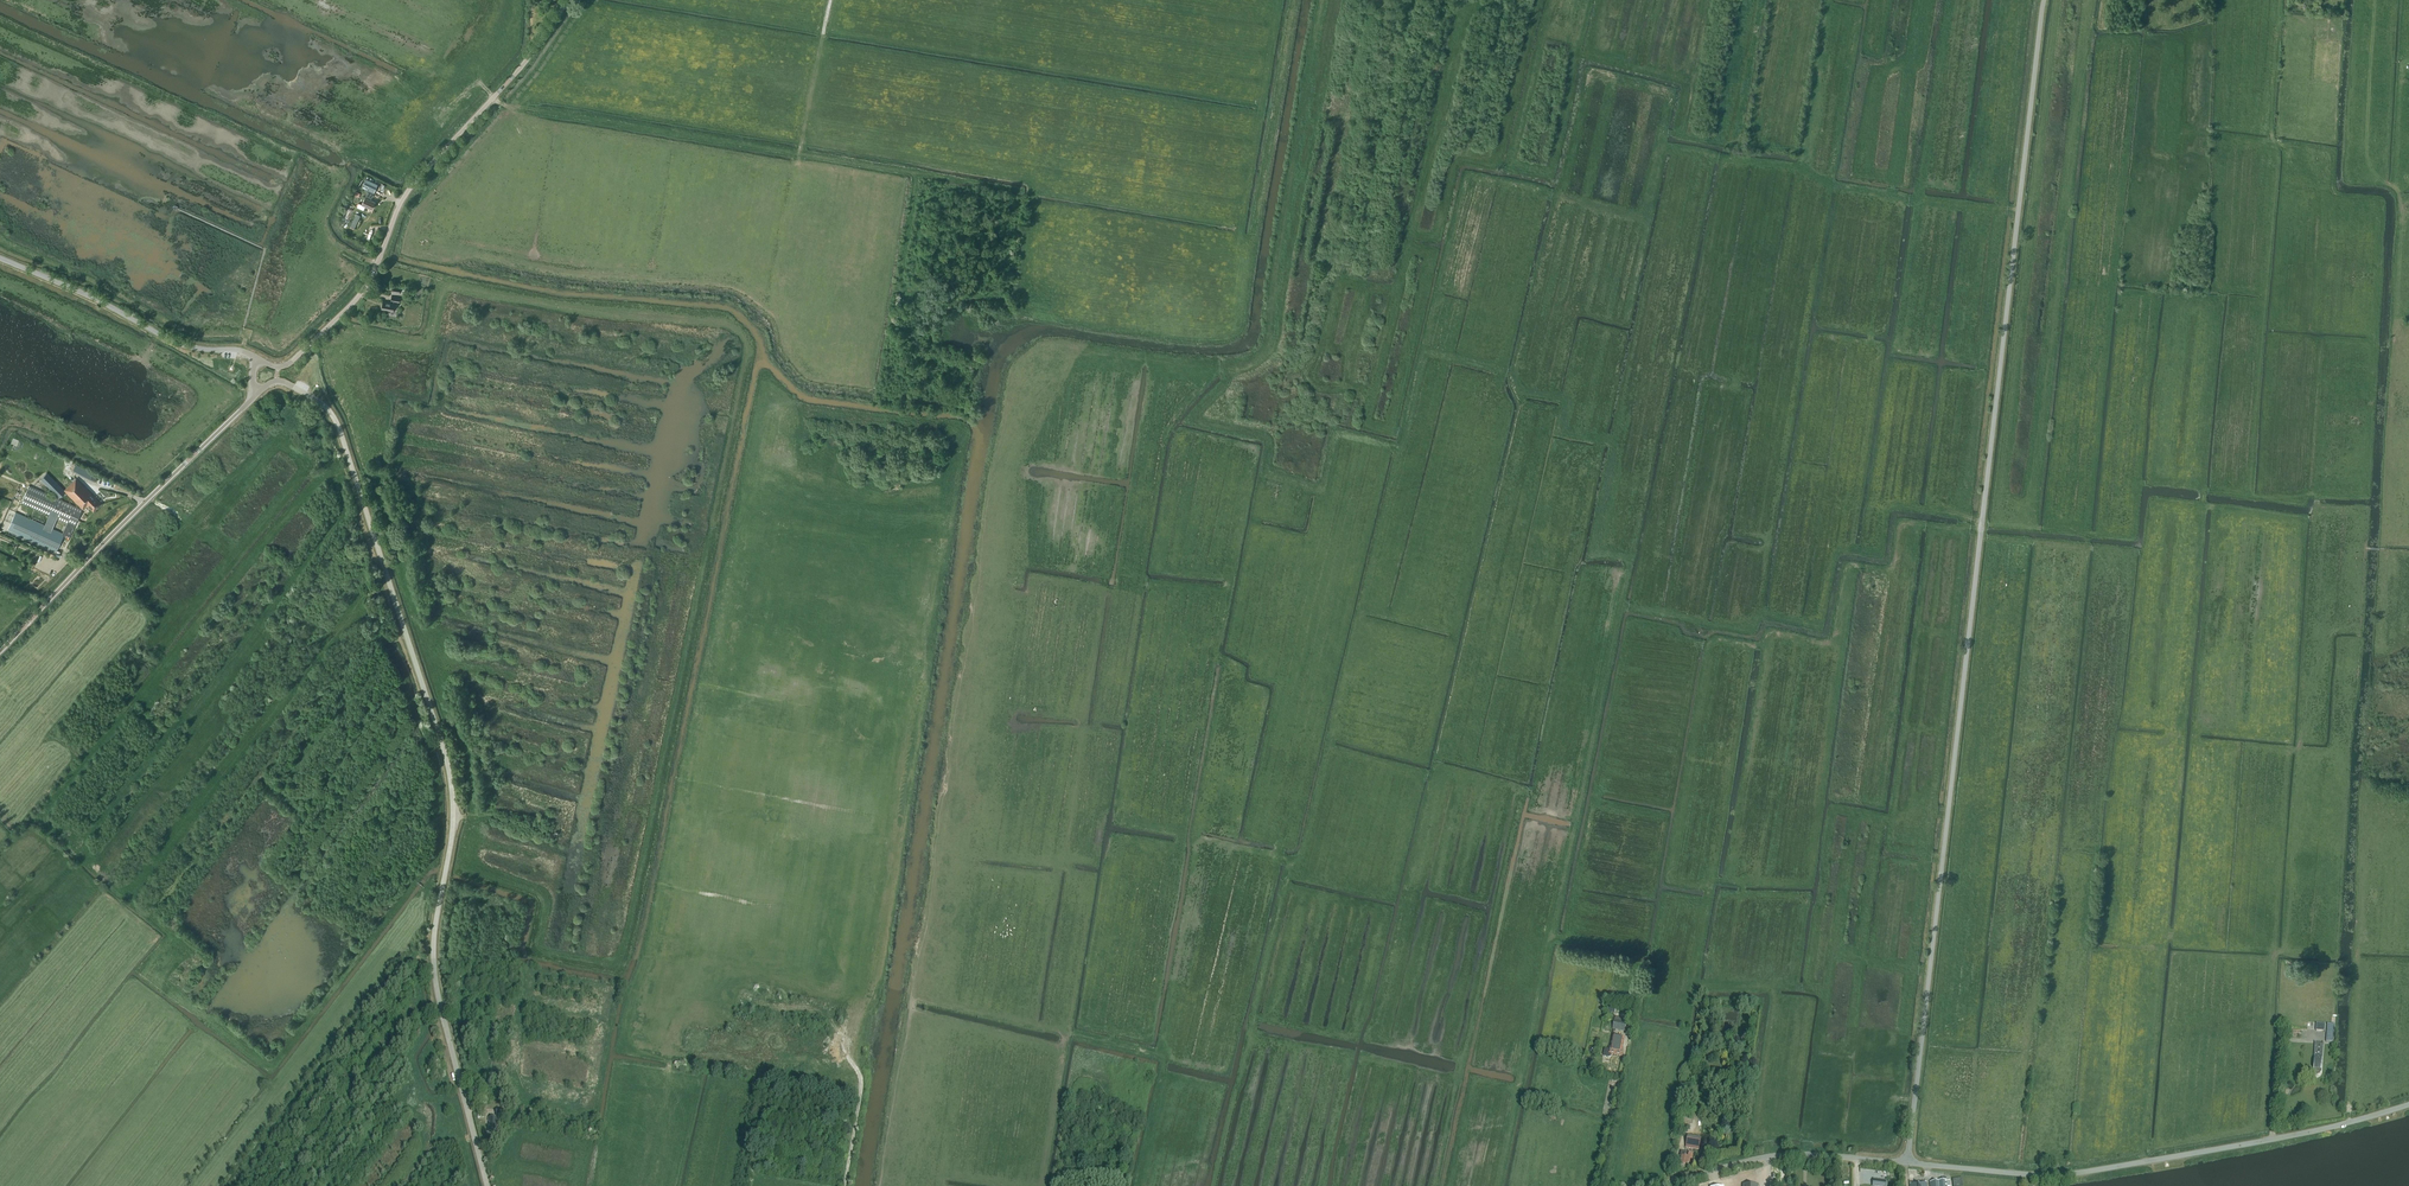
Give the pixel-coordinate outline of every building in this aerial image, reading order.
[(366,179),(362,187),(374,192),(377,184),(366,179)] [(368,191),(365,197),(365,198),(362,204),(359,203),(357,207),(364,210),(365,206),(372,209),(375,202),(370,200),(373,194),(368,191)] [(346,208),(341,219),(345,221),(350,210),(346,208)] [(356,213),(351,225),(355,227),(361,215),(356,213)] [(382,310),(392,311),(394,302),(399,303),(400,296),(392,295),(391,301),(383,299),(382,310)] [(84,476),(90,480),(93,473),(87,470),(84,476)] [(96,499),(97,499),(76,478),(64,490),(47,472),(41,479),(58,496),(57,498),(29,485),(21,502),(49,515),(45,525),(15,512),(8,529),(56,551),(64,534),(70,536),(82,509),(59,499),(59,497),(65,491),(82,509),(87,505),(88,506),(89,507),(93,511),(101,503),(96,499)] [(1624,1030),(1626,1022),(1614,1020),(1613,1028),(1624,1030)] [(2334,1042),(2335,1024),(2328,1024),(2327,1042),(2334,1042)] [(1621,1041),(1612,1039),(1611,1047),(1610,1047),(1609,1049),(1604,1048),(1603,1055),(1604,1057),(1609,1058),(1611,1056),(1611,1054),(1622,1056),(1623,1048),(1620,1048),(1621,1041)] [(2314,1073),(2320,1073),(2321,1064),(2322,1064),(2323,1044),(2315,1043),(2313,1063),(2314,1063),(2314,1073)] [(490,1121),(489,1132),(497,1132),(498,1126),(499,1127),(499,1118),(489,1117),(488,1121),(490,1121)] [(1686,1147),(1699,1150),(1701,1139),(1688,1136),(1686,1147)] [(1693,1153),(1689,1153),(1681,1151),(1680,1156),(1682,1156),(1680,1165),(1687,1166),(1687,1162),(1691,1163),(1693,1153)]
